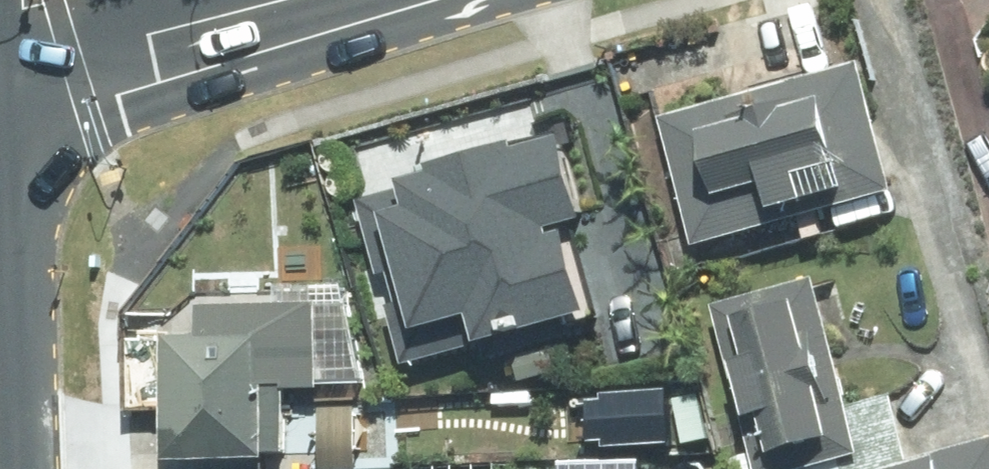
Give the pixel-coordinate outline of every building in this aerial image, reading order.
[(864,62),(667,114),(701,243),(898,191),(864,62)] [(602,304),(580,217),(598,212),(576,128),(416,169),(421,187),(369,201),(382,253),(410,246),(430,325),(485,311),(491,332),(602,304)] [(735,387),(746,384),(754,418),(774,413),(785,459),(858,441),(818,277),(714,302),(735,387)] [(333,395),(333,301),(204,300),(204,331),(182,331),(182,455),(301,455),(301,395),(333,395)] [(880,468),(988,468),(988,437),(880,468)]
